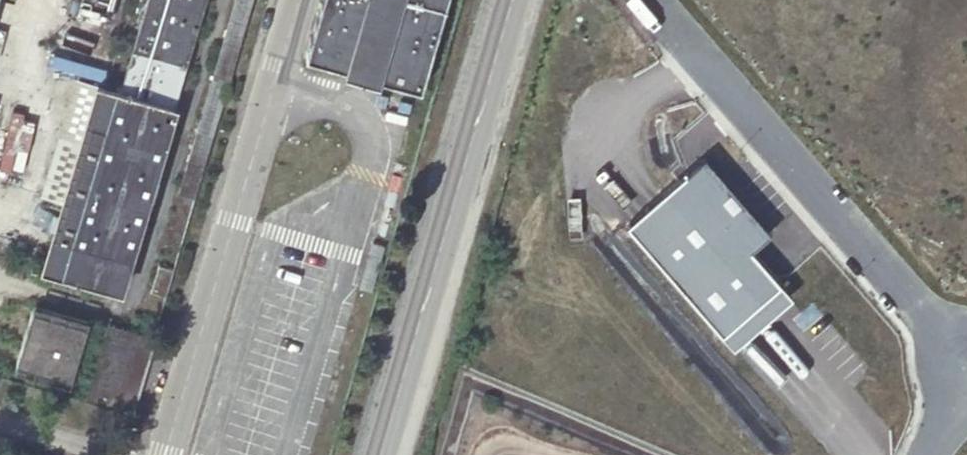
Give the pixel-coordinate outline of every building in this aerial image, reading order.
[(115,86),(97,80),(103,62),(75,56),(35,194),(55,200),(35,266),(115,290),(172,103),(168,101),(198,0),(141,0),(115,86)] [(73,9),(103,17),(109,0),(76,0),(73,9)] [(175,191),(189,196),(244,0),(231,0),(175,191)] [(308,46),(346,56),(343,64),(380,74),(382,67),(422,78),(444,0),(321,0),(308,46)] [(3,123),(0,134),(0,155),(28,163),(37,133),(3,123)] [(765,224),(697,147),(644,196),(623,216),(716,325),(735,309),(774,277),(745,241),(765,224)] [(165,270),(153,266),(146,291),(158,294),(165,270)] [(785,290),(774,277),(735,309),(716,325),(726,338),(746,321),(785,290)] [(78,325),(27,311),(12,361),(62,377),(78,325)]
